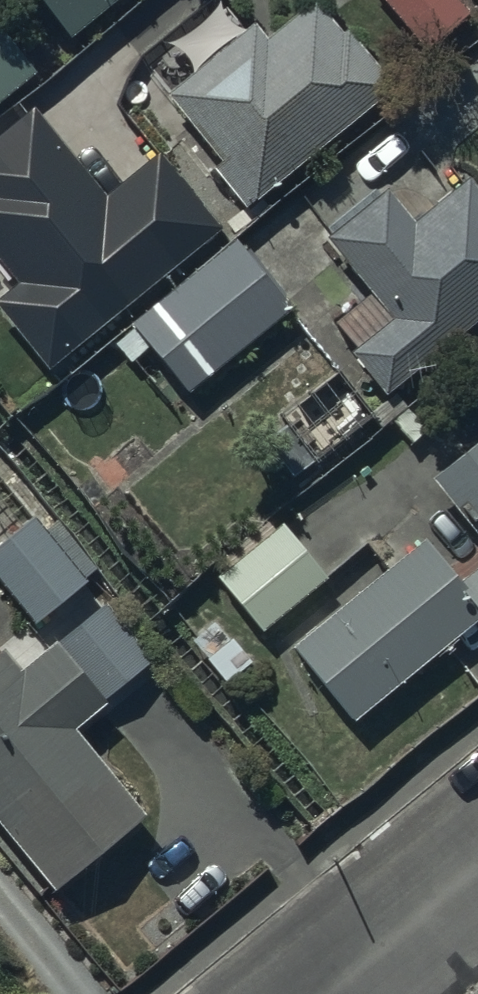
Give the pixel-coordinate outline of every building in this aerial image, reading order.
[(66,41),(70,39),(120,0),(34,0),(66,41)] [(255,24),(164,98),(190,130),(172,145),(203,183),(215,173),(246,210),(393,91),(319,0),(315,0),(267,39),(255,24)] [(36,76),(0,31),(0,105),(36,76)] [(384,398),(477,323),(477,200),(467,186),(415,227),(388,193),(326,244),(369,298),(333,327),(352,351),(348,354),(384,398)] [(255,266),(238,245),(115,347),(170,412),(290,312),(269,286),(281,276),(265,257),(255,266)] [(433,482),(477,539),(477,445),(433,482)] [(33,518),(0,546),(0,588),(33,627),(103,569),(60,517),(43,531),(33,518)] [(328,582),(283,528),(217,580),(261,635),(328,582)] [(429,541),(292,650),(353,726),(477,626),(477,570),(462,583),(429,541)] [(54,896),(147,821),(73,728),(161,658),(114,599),(23,671),(3,647),(0,650),(0,829),(54,896)] [(191,641),(194,644),(227,685),(254,662),(218,618),(191,641)]
